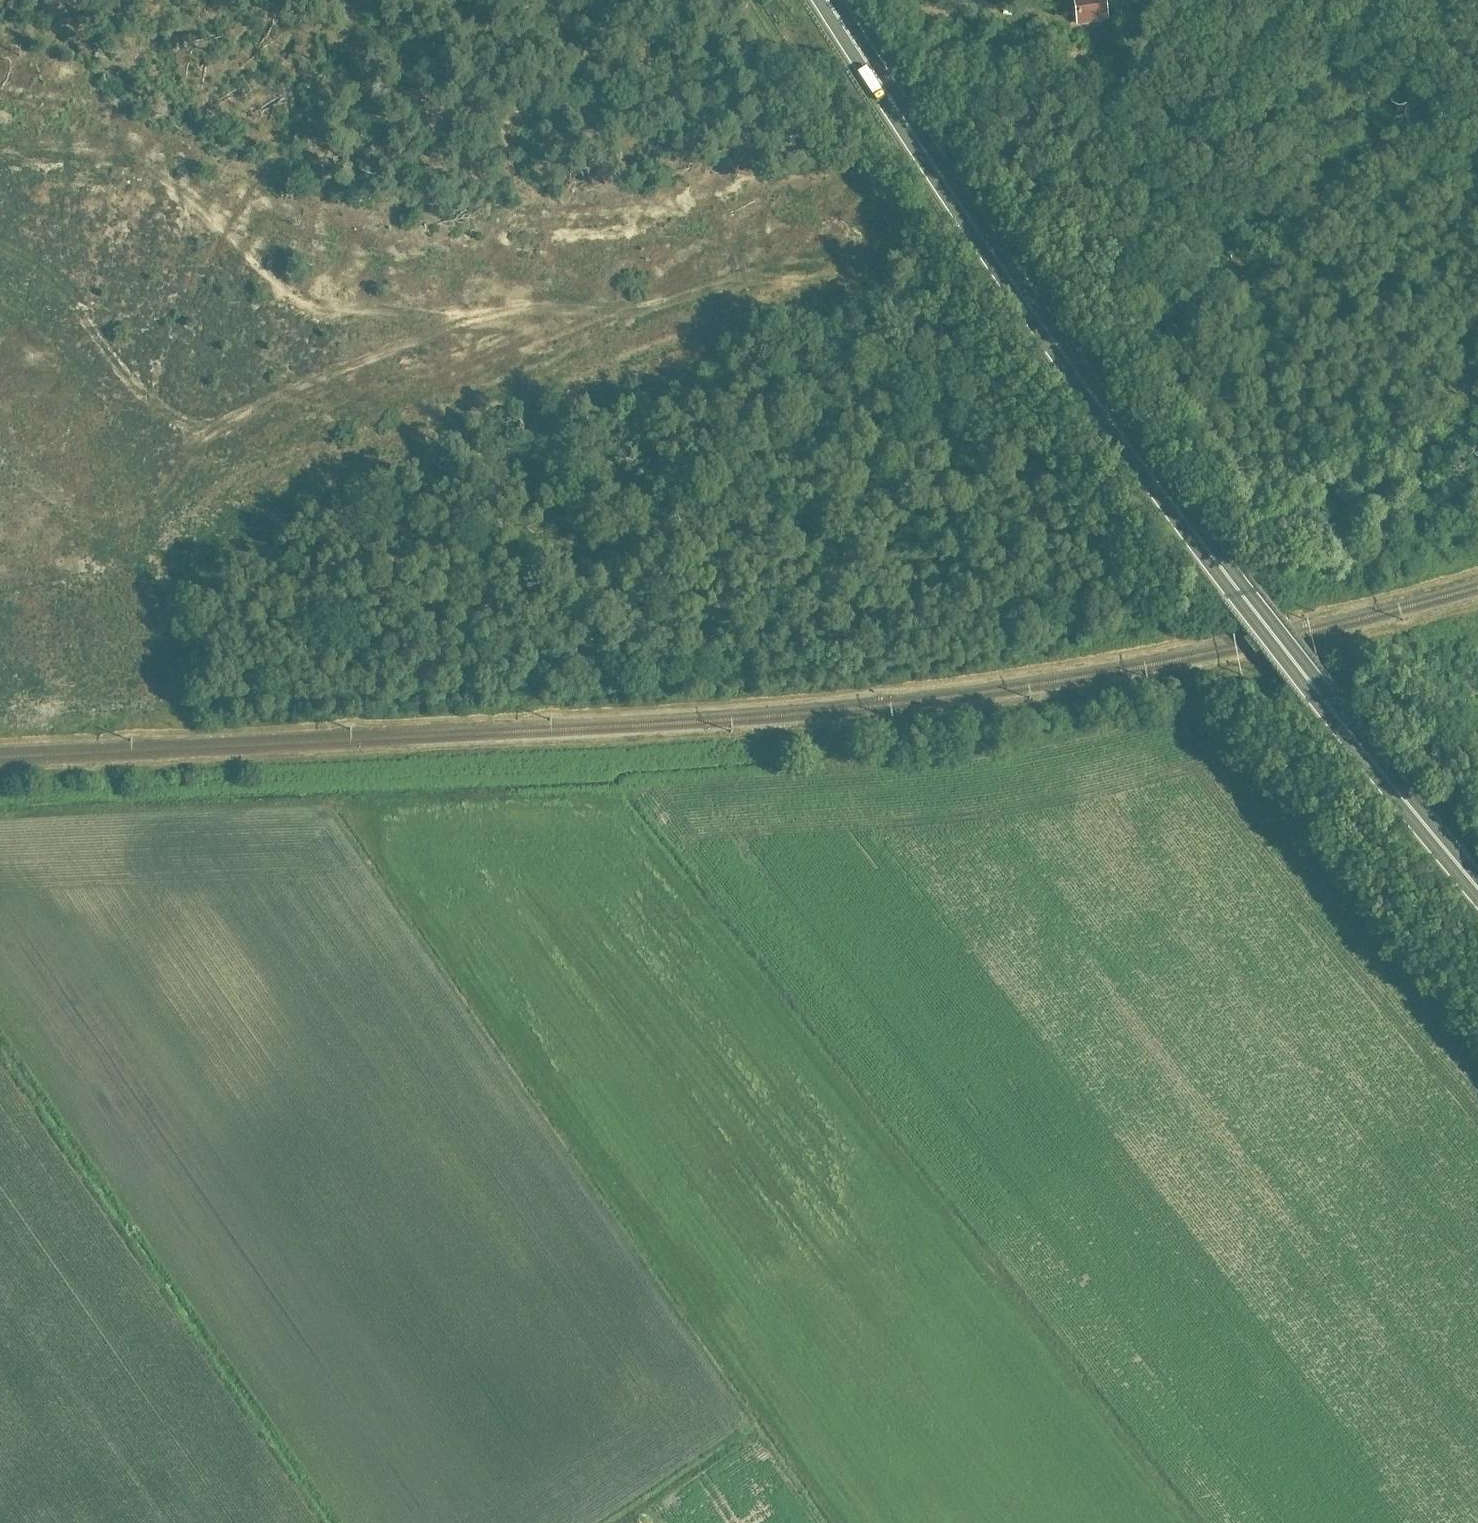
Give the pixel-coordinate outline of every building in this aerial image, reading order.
[(1079,23),(1093,21),(1093,19),(1107,18),(1104,0),(1076,0),(1079,23)]
